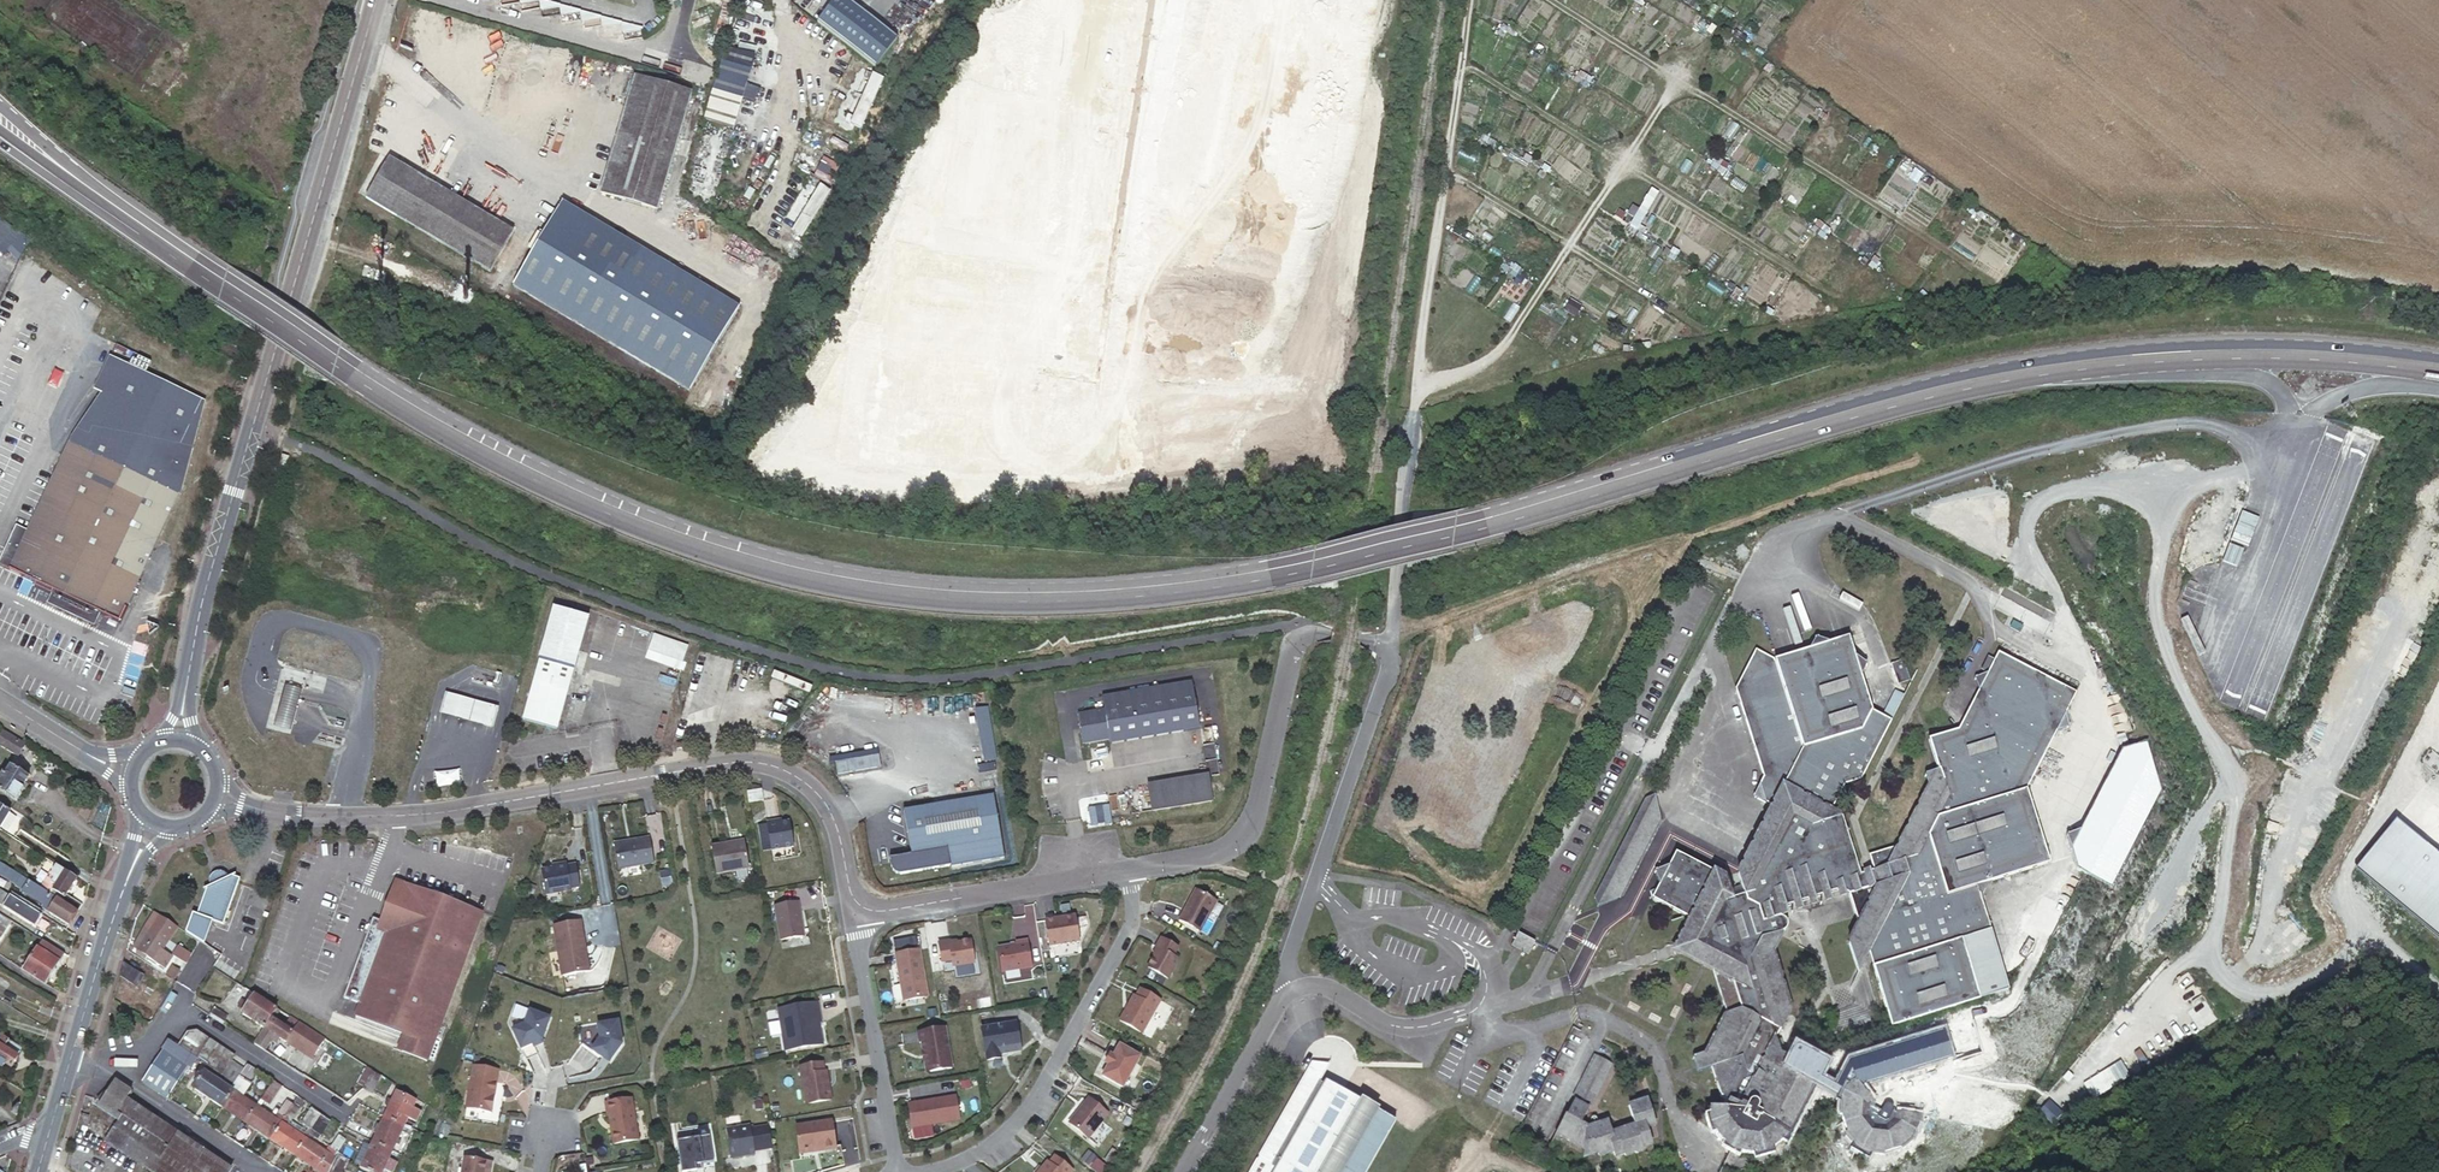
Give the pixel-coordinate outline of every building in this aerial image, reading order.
[(749,10),(738,46),(747,49),(748,44),(755,46),(760,28),(753,26),(757,12),(749,10)] [(847,127),(880,77),(837,41),(834,43),(822,31),(817,36),(803,56),(816,66),(809,81),(806,79),(799,92),(795,89),(786,106),(790,108),(807,118),(841,136),(846,126),(847,127)] [(718,59),(703,118),(733,125),(748,67),(718,59)] [(684,111),(690,90),(646,77),(639,99),(653,103),(684,111)] [(670,160),(684,111),(653,103),(639,99),(635,112),(612,193),(657,206),(670,160)] [(801,128),(807,118),(790,108),(784,119),(801,128)] [(453,195),(395,159),(371,196),(415,225),(492,273),(516,234),(497,223),(453,195)] [(620,235),(564,202),(515,288),(568,319),(622,351),(690,391),(741,305),(719,292),(674,267),(620,235)] [(14,260),(29,241),(0,217),(0,249),(14,260)] [(0,555),(0,573),(31,587),(29,591),(47,599),(49,595),(96,618),(115,627),(181,489),(205,400),(110,357),(98,383),(107,387),(73,435),(58,462),(23,536),(12,530),(0,555)] [(290,456),(281,453),(280,456),(278,465),(286,467),(290,456)] [(2239,511),(2230,540),(2248,545),(2257,516),(2239,511)] [(2229,542),(2222,558),(2235,564),(2242,548),(2229,542)] [(47,599),(42,609),(90,632),(96,618),(49,595),(47,599)] [(556,603),(540,660),(575,669),(590,612),(556,603)] [(1780,784),(1763,818),(1748,846),(1756,873),(1746,876),(1737,852),(1725,846),(1724,848),(1686,829),(1661,878),(1697,895),(1680,930),(1727,954),(1738,991),(1715,1033),(1703,1038),(1708,1055),(1724,1050),(1737,1088),(1737,1091),(1724,1090),(1722,1097),(1715,1098),(1723,1119),(1728,1117),(1735,1127),(1734,1130),(1752,1140),(1754,1137),(1768,1138),(1769,1141),(1789,1134),(1789,1131),(1798,1123),(1801,1125),(1835,1062),(1810,1049),(1816,1036),(1816,1032),(1813,1031),(1810,1031),(1807,1032),(1803,1039),(1794,1034),(1788,1015),(1793,1011),(1805,986),(1788,928),(1798,909),(1794,894),(1801,892),(1799,884),(1850,867),(1852,875),(1863,871),(1872,897),(1861,918),(1873,951),(1884,934),(1908,1006),(1999,976),(1983,929),(1993,912),(1994,910),(2009,906),(1998,877),(2009,856),(2068,837),(2045,760),(2076,700),(2088,696),(2085,682),(2095,661),(2014,621),(2003,642),(1991,647),(1993,662),(1973,701),(1944,711),(1954,741),(1941,746),(1942,755),(1942,758),(1910,821),(1884,829),(1888,845),(1875,849),(1855,790),(1844,783),(1856,758),(1875,751),(1905,691),(1884,681),(1873,647),(1880,634),(1867,626),(1860,607),(1839,613),(1828,607),(1821,618),(1785,631),(1766,621),(1744,661),(1756,699),(1773,749),(1770,757),(1780,784)] [(1916,630),(1904,635),(1912,655),(1924,650),(1916,630)] [(682,663),(688,645),(652,632),(646,651),(658,655),(682,663)] [(679,672),(682,663),(658,655),(655,664),(679,672)] [(575,669),(540,660),(531,690),(522,721),(545,727),(553,729),(557,727),(560,725),(560,723),(575,669)] [(1909,662),(1898,684),(1906,688),(1917,666),(1909,662)] [(1191,679),(1101,695),(1104,708),(1109,739),(1110,742),(1200,727),(1191,679)] [(302,691),(285,686),(284,689),(277,712),(273,726),(291,731),(295,717),(301,694),(302,691)] [(488,704),(446,693),(439,714),(466,722),(482,726),(490,728),(494,729),(500,707),(488,704)] [(988,706),(974,708),(982,761),(996,759),(988,706)] [(1109,739),(1104,708),(1076,712),(1081,743),(1109,739)] [(2167,711),(2144,718),(2101,801),(2087,805),(2098,841),(2135,859),(2185,761),(2167,711)] [(336,720),(334,726),(343,728),(345,722),(336,720)] [(0,740),(0,747),(19,759),(26,748),(4,733),(0,740)] [(878,754),(833,762),(836,775),(880,768),(878,754)] [(460,768),(434,772),(436,789),(462,786),(460,768)] [(0,783),(0,794),(17,805),(26,792),(24,790),(29,781),(12,770),(7,777),(4,776),(0,783)] [(1654,777),(1632,821),(1605,875),(1609,885),(1631,877),(1671,796),(1666,773),(1654,777)] [(1207,774),(1148,785),(1152,808),(1211,798),(1208,776),(1207,774)] [(992,796),(904,812),(909,844),(927,841),(929,853),(947,850),(950,868),(1003,859),(992,796)] [(1,831),(11,814),(0,807),(0,830),(1,831)] [(2355,869),(2438,937),(2438,858),(2394,822),(2355,869)] [(774,825),(764,827),(769,854),(790,850),(785,826),(778,827),(774,828),(774,825)] [(929,853),(927,841),(909,844),(911,857),(896,859),(897,863),(890,864),(891,870),(891,871),(892,873),(893,874),(894,876),(896,877),(898,877),(900,876),(914,874),(950,868),(947,850),(929,853)] [(649,868),(645,843),(611,849),(615,874),(649,868)] [(746,872),(741,845),(719,849),(709,851),(709,854),(714,878),(746,872)] [(4,866),(0,873),(0,875),(10,880),(12,877),(19,881),(21,877),(7,868),(4,866)] [(46,893),(52,896),(55,899),(62,903),(67,896),(78,880),(62,869),(57,867),(42,890),(46,893)] [(192,908),(184,929),(205,942),(215,918),(223,921),(241,875),(233,871),(225,874),(223,870),(220,870),(218,869),(215,870),(212,872),(211,874),(211,876),(211,879),(212,881),(207,884),(197,909),(192,908)] [(538,876),(543,901),(567,896),(567,894),(576,892),(572,870),(563,872),(563,869),(552,871),(553,873),(549,874),(538,876)] [(668,876),(657,878),(659,889),(669,887),(668,876)] [(24,879),(21,877),(19,881),(16,886),(41,903),(43,901),(47,904),(52,896),(46,893),(42,890),(31,883),(27,881),(24,879)] [(397,903),(404,884),(394,880),(375,931),(385,935),(397,903)] [(481,912),(404,884),(397,903),(385,935),(354,1017),(407,1037),(401,1052),(425,1062),(426,1059),(439,1025),(481,912)] [(1201,932),(1218,901),(1197,890),(1181,920),(1201,932)] [(5,907),(4,908),(35,928),(42,917),(28,909),(11,898),(0,891),(0,904),(5,907)] [(52,896),(47,904),(43,910),(70,928),(79,913),(69,907),(62,903),(55,899),(52,896)] [(69,907),(79,913),(83,907),(67,896),(62,903),(69,907)] [(795,906),(773,910),(778,944),(801,940),(799,927),(800,926),(798,915),(797,915),(795,906)] [(11,920),(0,914),(0,938),(11,920)] [(1545,922),(1527,914),(1521,926),(1539,934),(1545,922)] [(1078,944),(1074,918),(1044,923),(1049,949),(1078,944)] [(585,976),(576,927),(549,932),(558,981),(585,976)] [(172,946),(174,943),(157,931),(154,935),(142,952),(160,963),(170,970),(177,959),(168,952),(172,946)] [(223,945),(215,939),(211,945),(219,951),(223,945)] [(24,970),(47,984),(66,954),(43,940),(24,970)] [(1160,950),(1150,969),(1170,980),(1180,960),(1175,958),(1180,949),(1162,940),(1157,949),(1160,950)] [(973,965),(969,942),(948,946),(947,943),(937,945),(940,964),(950,962),(951,969),(973,965)] [(1030,968),(1026,943),(1015,945),(1015,947),(1000,950),(998,953),(1001,974),(1030,968)] [(173,954),(187,961),(192,952),(178,945),(173,954)] [(926,999),(918,953),(894,957),(902,1003),(926,999)] [(127,968),(123,980),(144,986),(147,974),(127,968)] [(172,968),(167,976),(174,981),(179,973),(172,968)] [(1122,1022),(1145,1035),(1163,1002),(1142,990),(1138,998),(1135,997),(1122,1022)] [(259,998),(255,995),(249,1006),(244,1013),(242,1016),(264,1030),(272,1019),(277,1010),(259,998)] [(244,1013),(249,1006),(243,1002),(238,1009),(244,1013)] [(774,1014),(782,1055),(819,1048),(816,1027),(817,1026),(814,1006),(774,1014)] [(214,1009),(209,1017),(212,1019),(223,1026),(228,1018),(214,1009)] [(546,1025),(526,1017),(521,1030),(508,1036),(517,1055),(528,1050),(538,1046),(546,1025)] [(272,1019),(264,1030),(279,1040),(293,1049),(296,1045),(302,1035),(295,1031),(298,1027),(289,1021),(285,1028),(272,1019)] [(1015,1025),(980,1031),(985,1063),(999,1060),(998,1052),(1004,1051),(1005,1052),(1019,1050),(1015,1025)] [(614,1027),(593,1031),(596,1045),(587,1056),(598,1063),(601,1060),(607,1065),(618,1050),(614,1027)] [(308,1030),(306,1029),(304,1031),(302,1035),(311,1042),(316,1035),(308,1030)] [(279,1040),(264,1030),(254,1045),(257,1048),(264,1052),(271,1041),(276,1045),(279,1040)] [(593,1031),(575,1034),(578,1049),(587,1056),(596,1045),(593,1031)] [(950,1071),(943,1031),(916,1035),(918,1046),(920,1045),(925,1075),(950,1071)] [(229,1065),(234,1056),(212,1042),(196,1032),(187,1034),(180,1046),(198,1058),(210,1065),(223,1074),(229,1065)] [(330,1045),(316,1035),(311,1042),(326,1051),(330,1045)] [(0,1036),(0,1069),(3,1064),(12,1069),(19,1058),(17,1057),(22,1049),(11,1042),(0,1036)] [(1624,1047),(1606,1038),(1584,1079),(1602,1088),(1624,1047)] [(198,1058),(180,1046),(170,1040),(163,1051),(164,1052),(189,1068),(191,1069),(198,1058)] [(1105,1079),(1126,1090),(1143,1059),(1122,1047),(1116,1058),(1111,1068),(1105,1079)] [(1335,1049),(1315,1048),(1310,1056),(1326,1065),(1335,1049)] [(189,1068),(164,1052),(150,1074),(151,1075),(147,1080),(164,1091),(178,1068),(189,1068)] [(1326,1065),(1310,1056),(1288,1096),(1245,1171),(1367,1171),(1368,1170),(1403,1108),(1330,1068),(1329,1070),(1325,1068),(1326,1065)] [(601,1060),(598,1063),(605,1068),(607,1065),(601,1060)] [(231,1091),(234,1093),(242,1098),(250,1085),(248,1083),(256,1070),(251,1067),(247,1064),(241,1074),(231,1091)] [(224,1086),(231,1091),(241,1074),(229,1065),(223,1074),(210,1065),(205,1074),(224,1086)] [(796,1071),(803,1108),(829,1103),(824,1075),(821,1075),(820,1067),(796,1071)] [(371,1072),(361,1091),(370,1094),(379,1077),(371,1072)] [(220,1107),(223,1109),(234,1093),(231,1091),(224,1086),(205,1074),(194,1091),(220,1107)] [(470,1074),(468,1086),(493,1089),(495,1077),(470,1074)] [(1922,1116),(1922,1114),(1893,1109),(1885,1127),(1885,1130),(1866,1127),(1863,1118),(1867,1111),(1869,1107),(1857,1076),(1841,1082),(1833,1099),(1839,1101),(1836,1107),(1850,1144),(1863,1150),(1878,1153),(1910,1141),(1922,1116)] [(273,1081),(260,1101),(269,1106),(281,1086),(273,1081)] [(1600,1092),(1583,1083),(1564,1120),(1592,1134),(1592,1145),(1608,1140),(1609,1144),(1621,1139),(1623,1144),(1635,1140),(1636,1143),(1655,1136),(1654,1132),(1663,1130),(1658,1113),(1667,1110),(1658,1081),(1637,1087),(1644,1108),(1621,1116),(1618,1104),(1596,1110),(1592,1107),(1600,1092)] [(233,1169),(212,1155),(175,1131),(128,1100),(131,1096),(114,1085),(97,1103),(122,1119),(105,1145),(147,1171),(230,1171),(233,1169)] [(489,1119),(493,1089),(468,1086),(463,1115),(489,1119)] [(390,1107),(385,1117),(394,1121),(412,1129),(414,1125),(406,1120),(407,1118),(415,1123),(416,1120),(420,1112),(412,1108),(413,1104),(418,1106),(420,1103),(415,1100),(415,1101),(397,1092),(390,1107)] [(241,1121),(247,1124),(258,1108),(256,1107),(249,1102),(242,1098),(234,1093),(223,1109),(241,1121)] [(2037,1111),(2051,1124),(2063,1111),(2048,1098),(2037,1111)] [(907,1107),(911,1130),(958,1122),(954,1100),(945,1102),(945,1100),(907,1107)] [(1091,1142),(1111,1117),(1091,1102),(1071,1127),(1091,1142)] [(276,1119),(281,1122),(283,1123),(293,1108),(286,1103),(276,1119)] [(610,1149),(634,1145),(628,1104),(603,1108),(610,1149)] [(264,1135),(270,1139),(281,1122),(276,1119),(271,1116),(258,1108),(247,1124),(264,1135)] [(283,1123),(284,1124),(288,1127),(298,1111),(293,1108),(283,1123)] [(301,1125),(311,1131),(320,1116),(311,1110),(301,1125)] [(320,1116),(311,1131),(320,1137),(330,1123),(320,1116)] [(394,1121),(385,1117),(376,1136),(373,1142),(385,1148),(391,1151),(393,1147),(395,1144),(400,1133),(409,1137),(412,1129),(394,1121)] [(288,1127),(284,1124),(273,1142),(296,1156),(307,1139),(302,1136),(292,1129),(288,1127)] [(832,1151),(828,1126),(792,1131),(796,1159),(811,1156),(811,1154),(832,1151)] [(728,1162),(751,1158),(746,1130),(724,1133),(728,1162)] [(332,1147),(340,1152),(345,1143),(338,1138),(332,1147)] [(337,1158),(330,1154),(329,1153),(312,1142),(310,1141),(307,1139),(296,1156),(303,1161),(321,1171),(330,1171),(334,1163),(337,1158)] [(706,1140),(673,1146),(678,1171),(693,1171),(692,1169),(710,1166),(706,1140)] [(373,1142),(362,1167),(371,1171),(382,1171),(382,1170),(386,1171),(392,1171),(393,1170),(397,1162),(388,1158),(390,1155),(391,1151),(385,1148),(373,1142)] [(337,1158),(340,1152),(332,1147),(330,1151),(329,1153),(330,1154),(337,1158)] [(1057,1160),(1051,1167),(1049,1165),(1044,1171),(1071,1171),(1057,1160)]
